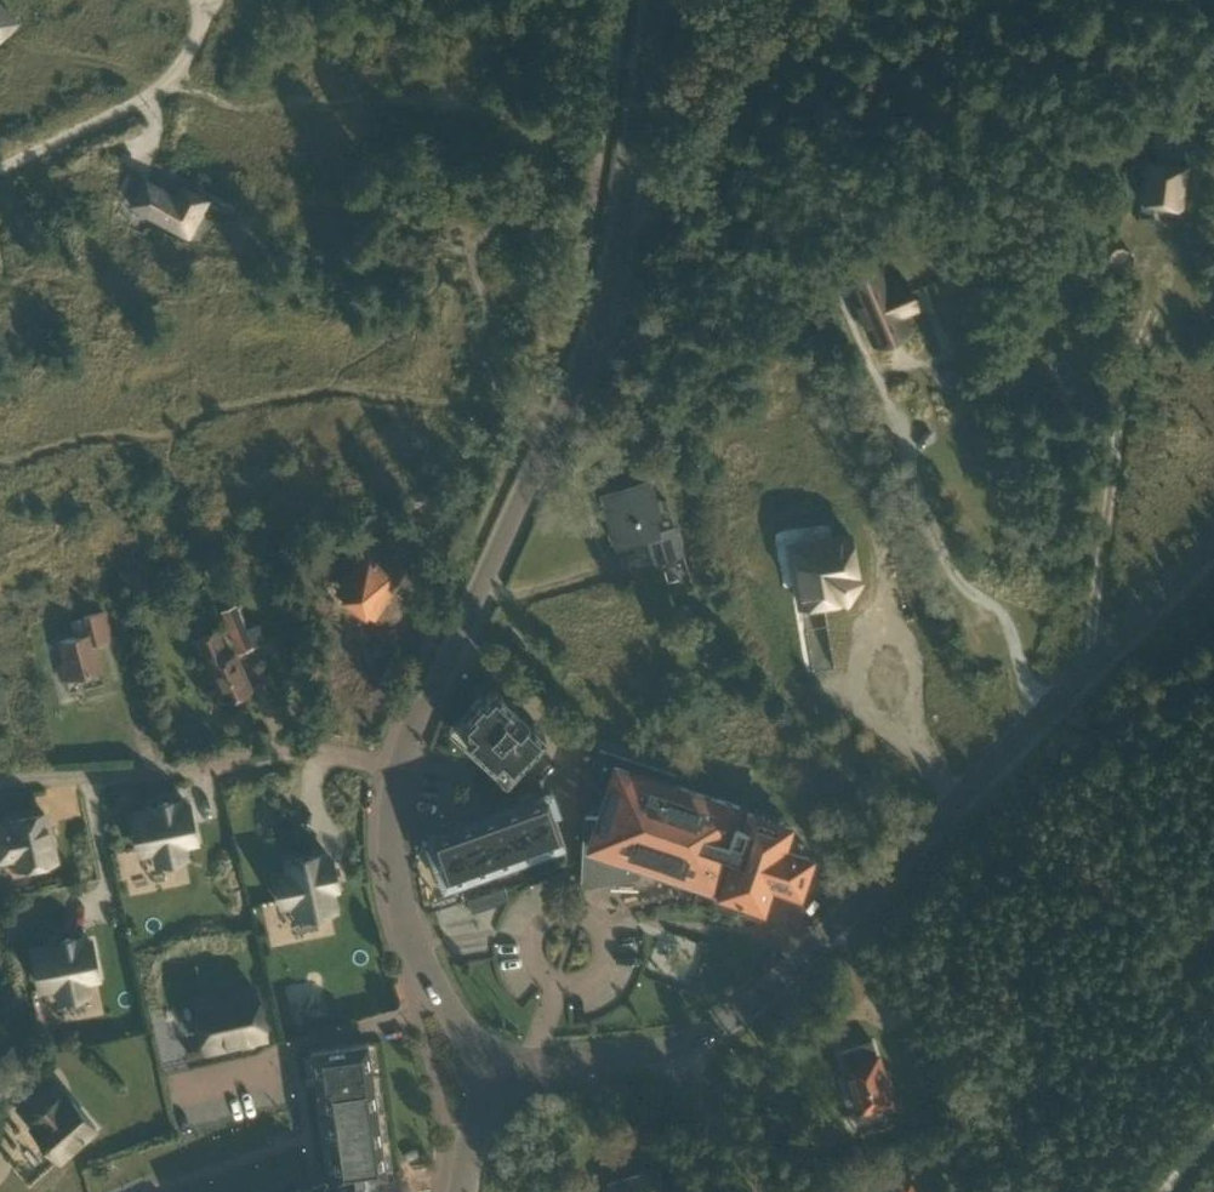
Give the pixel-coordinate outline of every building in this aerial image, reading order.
[(17,22),(0,4),(0,38),(17,22)] [(1154,127),(1151,146),(1149,145),(1141,200),(1181,206),(1189,151),(1184,151),(1187,132),(1154,127)] [(178,197),(145,178),(131,203),(198,238),(209,217),(201,213),(203,210),(201,209),(207,198),(184,185),(178,197)] [(884,267),(848,283),(868,329),(873,340),(909,325),(904,314),(902,311),(916,305),(903,275),(890,281),(884,267)] [(799,349),(790,353),(797,369),(806,366),(799,349)] [(649,480),(601,495),(608,518),(609,517),(618,546),(625,544),(647,537),(655,562),(683,554),(675,527),(659,532),(654,516),(660,514),(656,502),(649,480)] [(850,534),(790,544),(801,604),(823,600),(847,596),(858,580),(850,534)] [(402,562),(370,541),(354,565),(356,567),(340,592),(370,612),(402,562)] [(246,627),(243,621),(235,603),(219,610),(238,653),(267,640),(259,621),(246,627)] [(82,614),(85,628),(87,633),(60,640),(66,664),(58,666),(62,679),(100,669),(93,641),(113,636),(105,608),(82,614)] [(250,695),(248,690),(251,689),(235,653),(228,656),(216,630),(199,637),(226,700),(228,698),(231,703),(235,707),(241,707),(246,705),(249,701),(250,695)] [(293,672),(307,667),(296,641),(281,648),(288,665),(290,664),(293,672)] [(500,657),(493,651),(487,657),(494,664),(500,657)] [(546,735),(495,687),(484,699),(481,696),(470,707),(473,710),(462,722),(472,731),(465,738),(476,748),(473,751),(483,761),(486,758),(496,767),(503,760),(513,770),(546,735)] [(675,774),(599,749),(584,795),(603,802),(599,815),(585,814),(583,872),(638,874),(642,862),(708,885),(713,871),(726,875),(717,900),(757,913),(768,880),(797,890),(808,857),(780,847),(787,825),(738,809),(739,806),(717,798),(695,792),(671,784),(675,774)] [(195,838),(186,803),(178,805),(176,797),(149,804),(151,812),(130,817),(138,852),(154,848),(157,862),(184,856),(181,841),(195,838)] [(429,846),(440,876),(445,874),(447,880),(563,839),(549,797),(432,839),(434,844),(429,846)] [(45,813),(11,820),(12,826),(0,828),(0,858),(18,855),(20,867),(55,860),(45,813)] [(565,850),(554,854),(558,865),(569,861),(565,850)] [(300,917),(335,910),(330,889),(338,887),(333,860),(325,862),(323,853),(288,860),(291,875),(276,877),(282,904),(296,901),(300,917)] [(36,959),(43,994),(64,990),(66,998),(93,992),(91,984),(100,982),(92,947),(78,950),(75,936),(48,941),(51,956),(36,959)] [(255,988),(195,1002),(206,1050),(266,1036),(255,988)] [(893,1106),(873,1040),(846,1049),(851,1064),(844,1066),(859,1114),(885,1106),(886,1108),(893,1106)] [(306,1191),(372,1191),(372,1190),(373,1185),(374,1180),(373,1175),(386,1173),(386,1172),(372,1077),(367,1041),(311,1049),(316,1087),(322,1086),(334,1170),(328,1171),(330,1182),(323,1184),(306,1191)] [(50,1079),(18,1107),(34,1125),(31,1128),(59,1159),(96,1127),(68,1095),(66,1097),(50,1079)] [(233,1095),(195,1103),(200,1125),(238,1117),(233,1095)] [(657,1168),(608,1182),(611,1191),(664,1191),(657,1168)]
